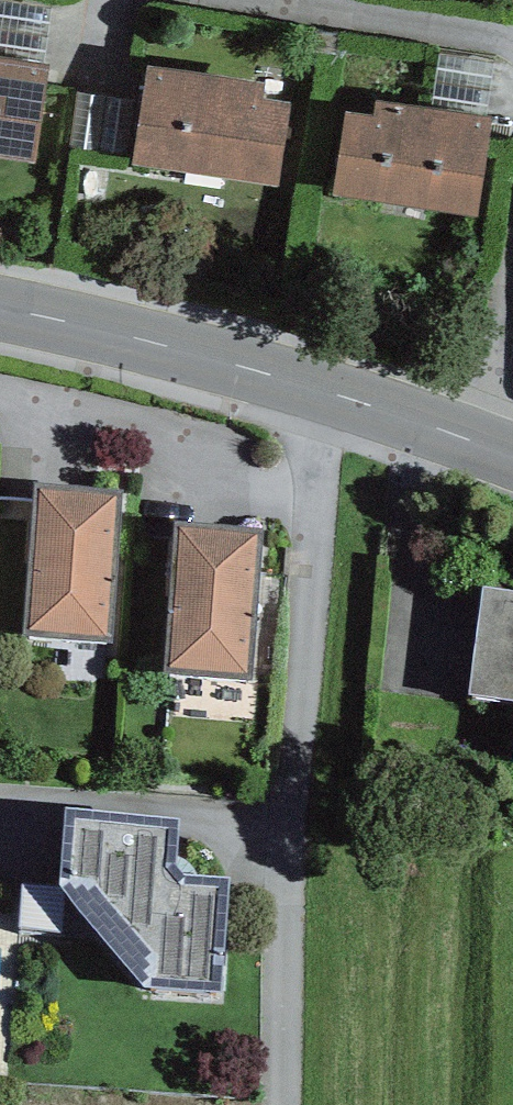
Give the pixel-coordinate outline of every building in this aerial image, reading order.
[(0,66),(0,148),(22,152),(34,73),(0,66)] [(276,93),(139,73),(125,159),(264,180),(276,93)] [(341,103),(330,190),(461,217),(478,128),(341,103)] [(38,486),(27,630),(109,636),(119,492),(38,486)] [(180,525),(167,670),(249,677),(261,533),(180,525)] [(484,605),(471,714),(512,719),(512,609),(484,605)] [(178,820),(68,813),(64,883),(142,982),(221,988),(229,879),(184,876),(175,864),(178,820)]
